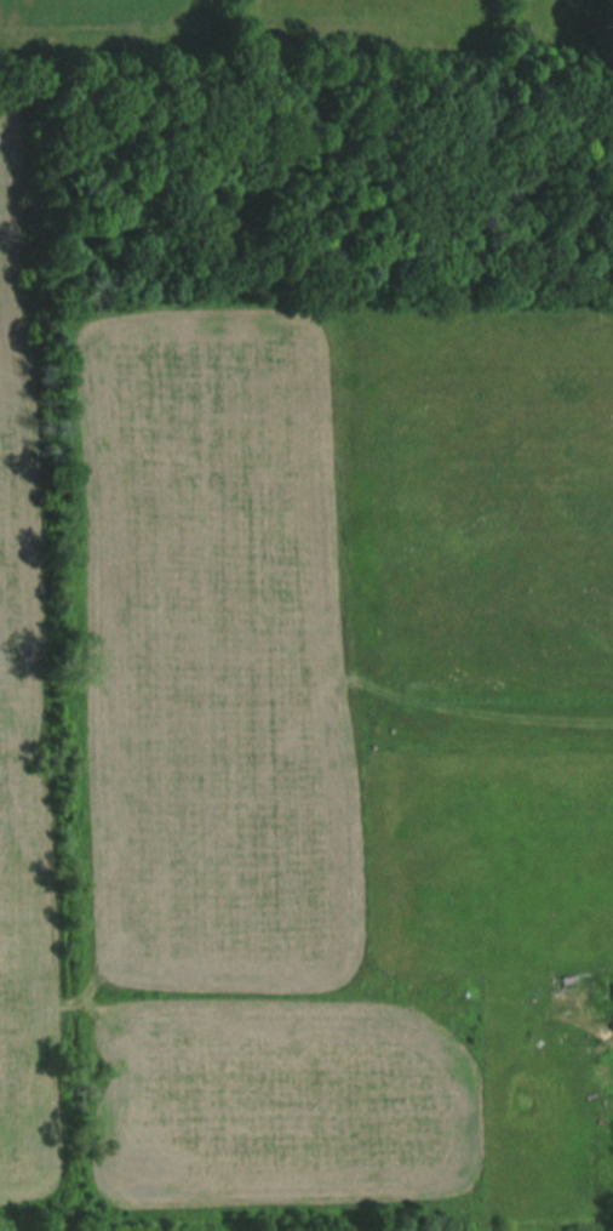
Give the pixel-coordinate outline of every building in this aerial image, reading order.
[(563,977),(563,994),(578,994),(578,977),(563,977)]
